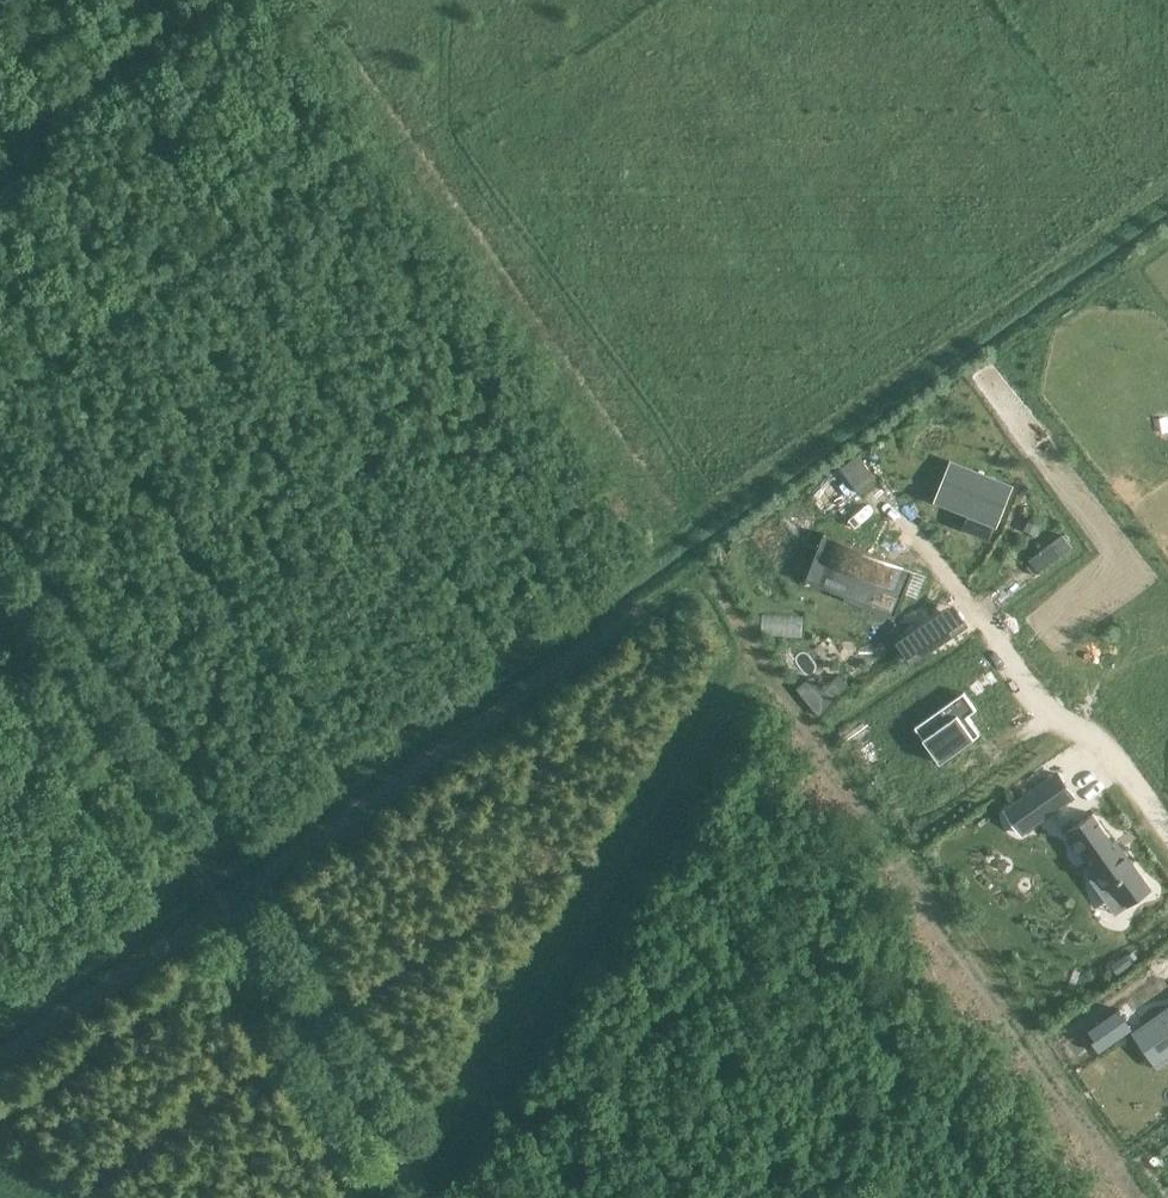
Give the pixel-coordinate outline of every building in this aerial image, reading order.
[(840,467),(859,493),(877,480),(858,454),(840,467)] [(952,463),(940,492),(972,505),(969,512),(997,523),(1012,487),(952,463)] [(1031,516),(1025,527),(1037,533),(1043,522),(1031,516)] [(824,534),(819,547),(829,552),(822,569),(856,583),(850,596),(895,614),(912,570),(824,534)] [(939,646),(924,624),(896,642),(911,664),(939,646)] [(964,692),(915,727),(940,763),(981,734),(969,715),(977,710),(964,692)] [(1037,790),(1004,813),(1020,836),(1053,813),(1037,790)] [(1091,815),(1067,832),(1103,883),(1107,880),(1126,908),(1152,889),(1111,831),(1105,835),(1091,815)] [(1140,1026),(1166,1063),(1167,1061),(1167,1007),(1140,1026)]
